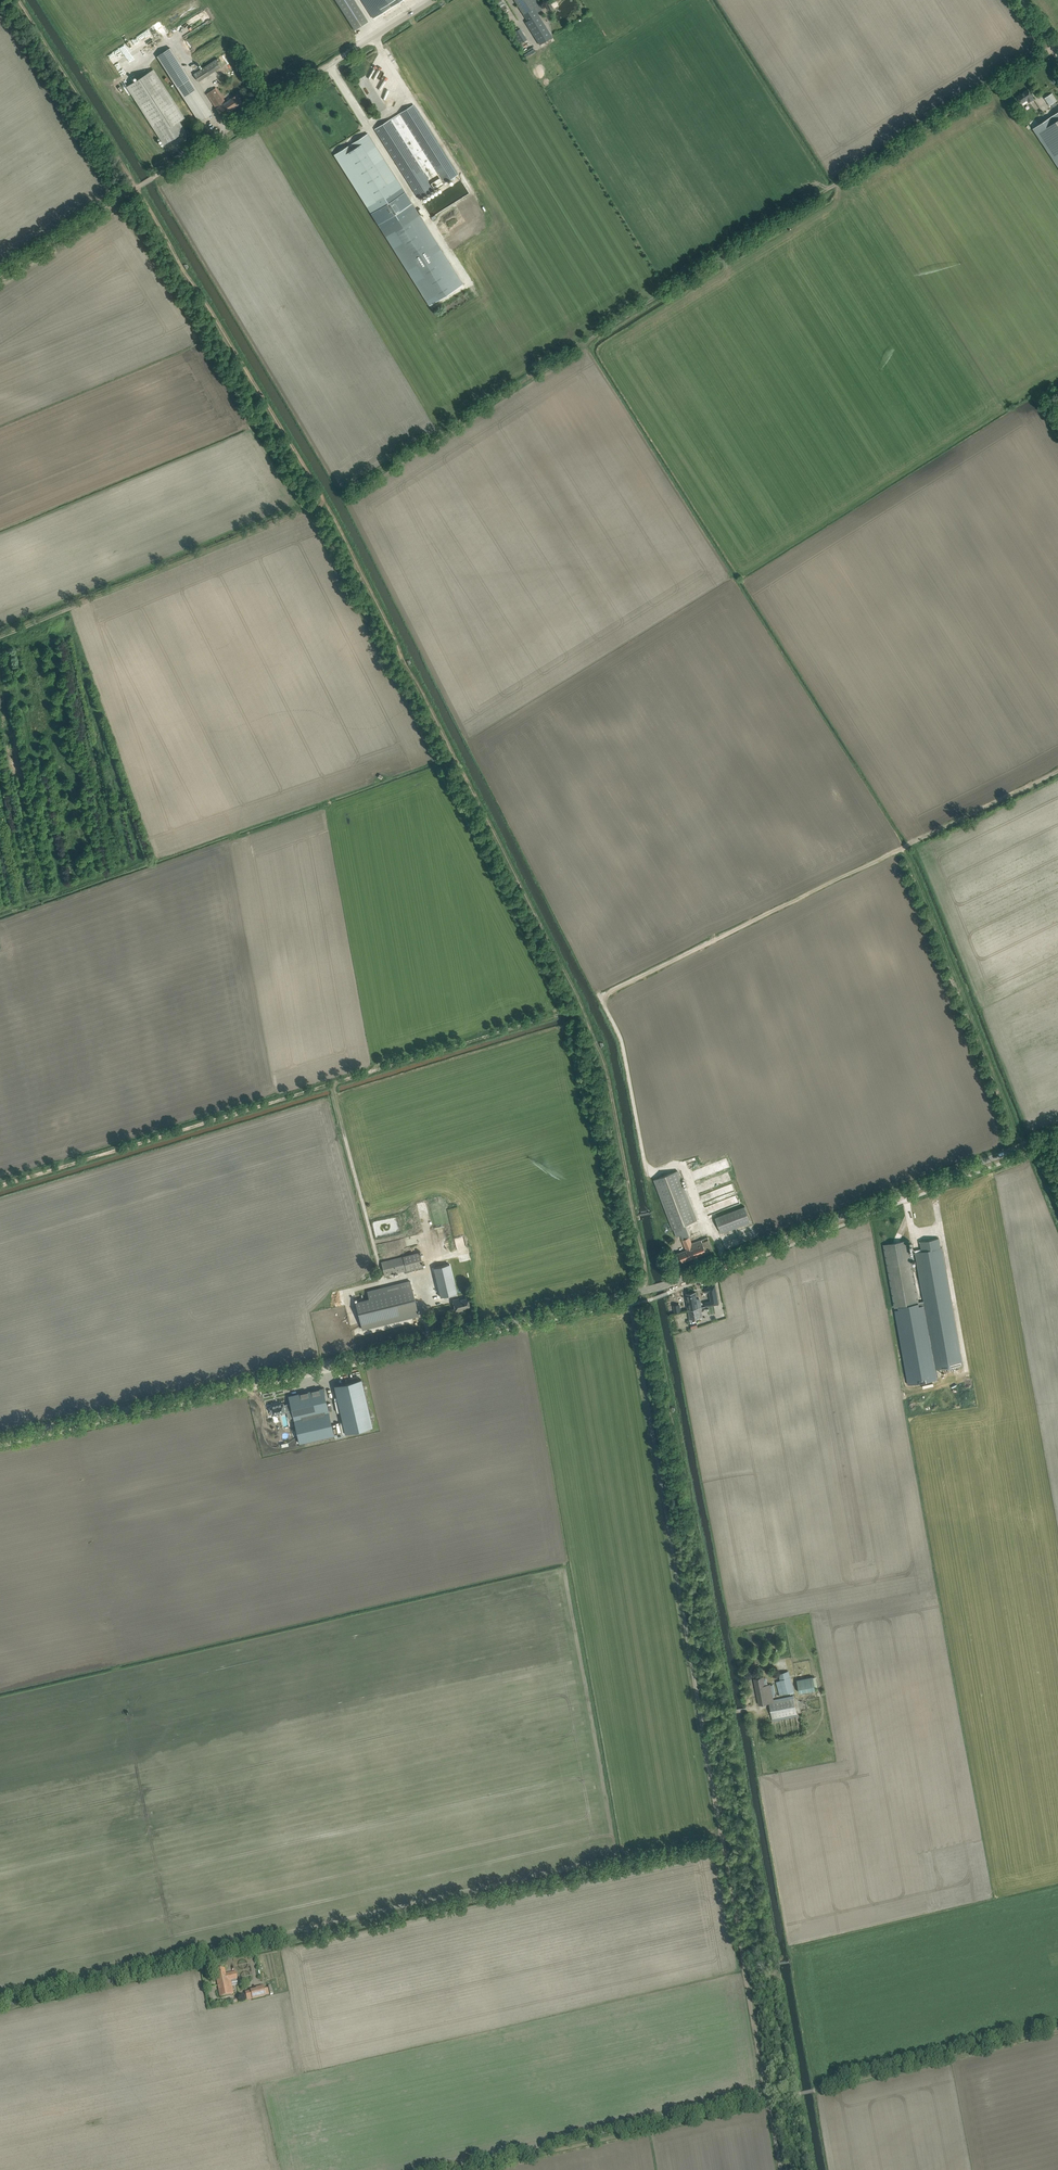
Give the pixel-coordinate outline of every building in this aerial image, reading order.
[(355,30),(368,22),(354,0),(336,0),(355,30)] [(373,18),(403,0),(362,0),(373,18)] [(537,0),(514,0),(523,14),(528,21),(526,22),(540,45),(552,37),(534,8),(540,4),(537,0)] [(189,27),(187,23),(176,28),(180,36),(187,33),(185,29),(189,27)] [(512,34),(519,45),(527,40),(520,29),(512,34)] [(125,54),(133,67),(140,64),(138,61),(144,58),(141,52),(144,50),(137,37),(113,51),(116,56),(119,54),(121,56),(125,54)] [(156,56),(199,122),(212,113),(169,48),(156,56)] [(194,74),(199,81),(221,67),(216,59),(194,74)] [(126,87),(164,145),(185,131),(179,121),(185,117),(153,69),(126,87)] [(207,94),(222,116),(242,102),(237,94),(226,102),(216,87),(207,94)] [(1032,96),(1031,94),(1028,89),(1017,96),(1022,103),(1027,100),(1029,103),(1034,99),(1032,96)] [(1052,93),(1045,98),(1049,104),(1056,100),(1052,93)] [(458,174),(414,105),(375,129),(419,199),(458,174)] [(1034,128),(1057,165),(1057,112),(1034,128)] [(368,133),(334,155),(429,305),(463,284),(368,133)] [(422,204),(431,218),(470,193),(461,179),(422,204)] [(712,1164),(700,1168),(702,1173),(714,1168),(712,1164)] [(676,1236),(680,1235),(682,1240),(690,1237),(685,1225),(697,1220),(678,1170),(654,1179),(676,1236)] [(733,1185),(700,1195),(703,1205),(736,1195),(733,1185)] [(751,1221),(745,1206),(715,1217),(721,1233),(751,1221)] [(706,1253),(701,1240),(692,1243),(690,1237),(682,1240),(686,1250),(679,1253),(682,1262),(706,1253)] [(713,1250),(708,1237),(701,1240),(706,1253),(713,1250)] [(936,1368),(962,1364),(940,1247),(939,1244),(939,1238),(920,1242),(921,1249),(915,1250),(916,1255),(924,1301),(924,1304),(936,1368)] [(883,1245),(894,1306),(898,1306),(918,1302),(907,1241),(883,1245)] [(420,1252),(381,1262),(385,1276),(423,1266),(420,1252)] [(440,1297),(452,1294),(449,1284),(454,1282),(450,1264),(434,1268),(440,1297)] [(410,1281),(367,1292),(369,1299),(356,1303),(362,1329),(419,1315),(410,1281)] [(709,1286),(705,1287),(706,1291),(710,1291),(712,1300),(705,1301),(706,1306),(719,1304),(715,1284),(709,1285),(709,1286)] [(686,1293),(688,1301),(686,1301),(688,1309),(698,1308),(695,1292),(686,1293)] [(460,1309),(462,1309),(470,1307),(468,1298),(457,1300),(457,1302),(453,1303),(455,1312),(460,1311),(460,1309)] [(898,1309),(894,1310),(908,1384),(938,1378),(936,1369),(936,1368),(924,1304),(924,1301),(918,1302),(898,1306),(898,1309)] [(688,1309),(690,1319),(700,1317),(698,1308),(688,1309)] [(361,1379),(334,1385),(334,1386),(337,1398),(342,1420),(345,1432),(345,1433),(372,1427),(361,1379)] [(323,1388),(288,1396),(290,1404),(291,1409),(291,1410),(292,1410),(292,1413),(295,1427),(296,1430),(299,1443),(334,1435),(323,1388)] [(270,1406),(269,1407),(270,1411),(271,1411),(272,1414),(285,1411),(291,1409),(290,1404),(284,1406),(283,1402),(270,1405),(270,1406)] [(759,1705),(769,1703),(772,1718),(797,1713),(794,1698),(774,1702),(770,1684),(765,1685),(763,1676),(754,1678),(759,1705)] [(800,1692),(817,1689),(815,1676),(799,1678),(800,1692)] [(790,1677),(780,1680),(780,1681),(784,1693),(790,1692),(790,1694),(794,1693),(794,1691),(794,1690),(790,1677)] [(237,1979),(237,1977),(236,1972),(225,1974),(224,1968),(216,1970),(218,1978),(216,1979),(220,1997),(234,1994),(231,1980),(237,1979)] [(266,1996),(264,1986),(256,1988),(256,1989),(250,1990),(250,1991),(245,1992),(248,2000),(266,1996)]
